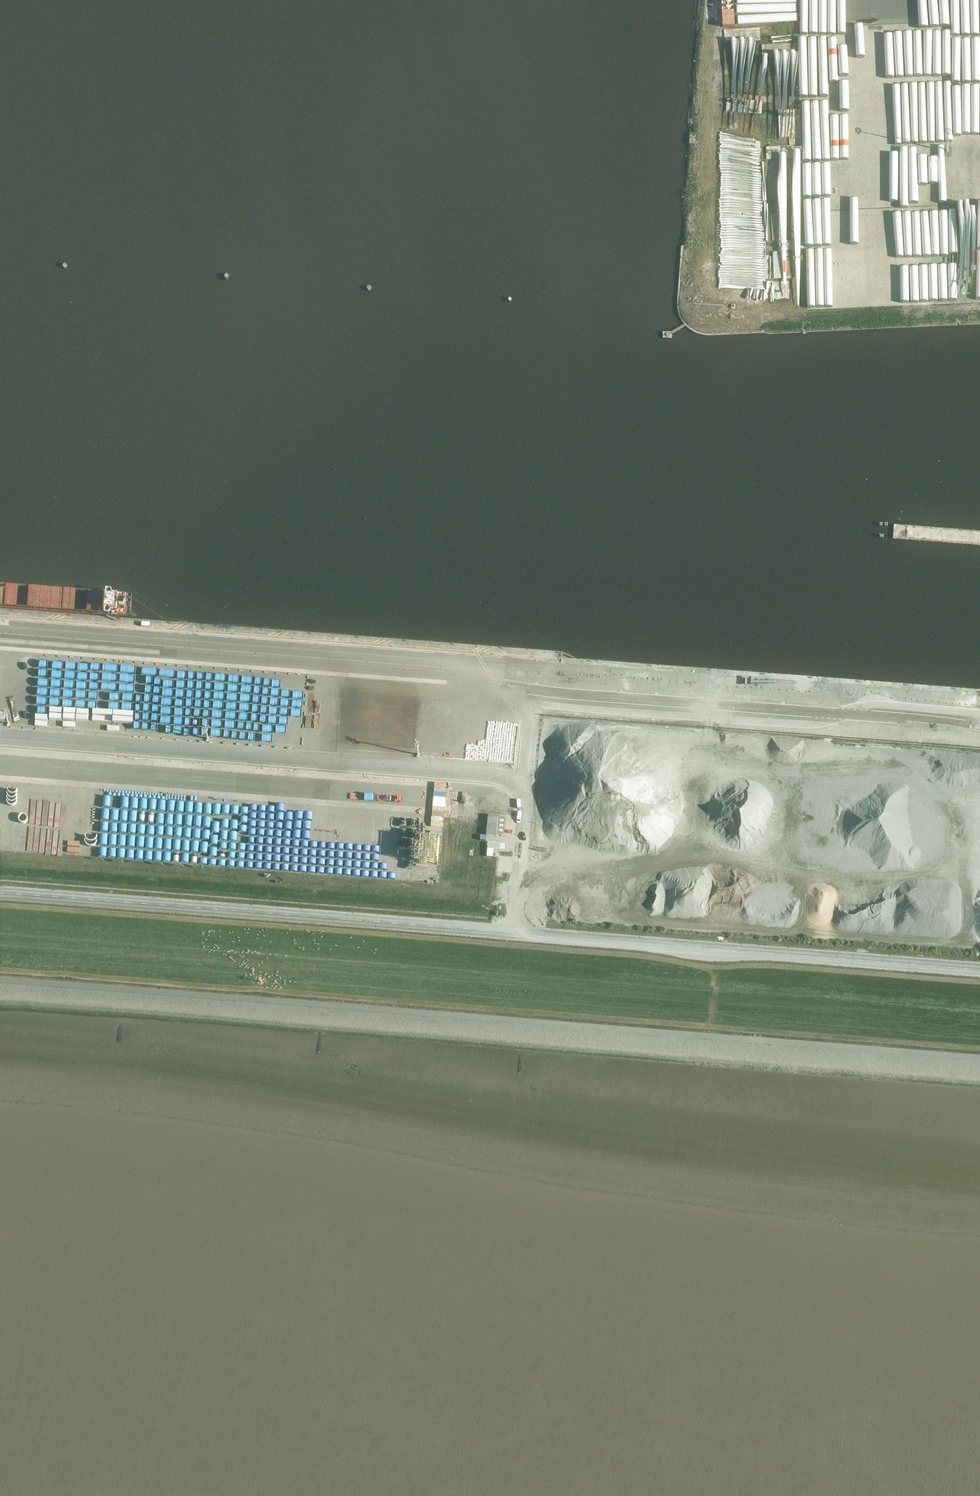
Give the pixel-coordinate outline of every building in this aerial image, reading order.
[(950,119),(914,120),(914,158),(914,185),(951,185),(950,119)] [(846,199),(846,192),(806,194),(806,201),(846,199)] [(104,802),(115,802),(115,790),(104,789),(104,802)] [(498,818),(488,817),(486,837),(496,837),(496,836),(504,837),(505,820),(498,820),(498,818)] [(489,843),(489,857),(497,857),(496,850),(505,849),(505,842),(489,843)]
